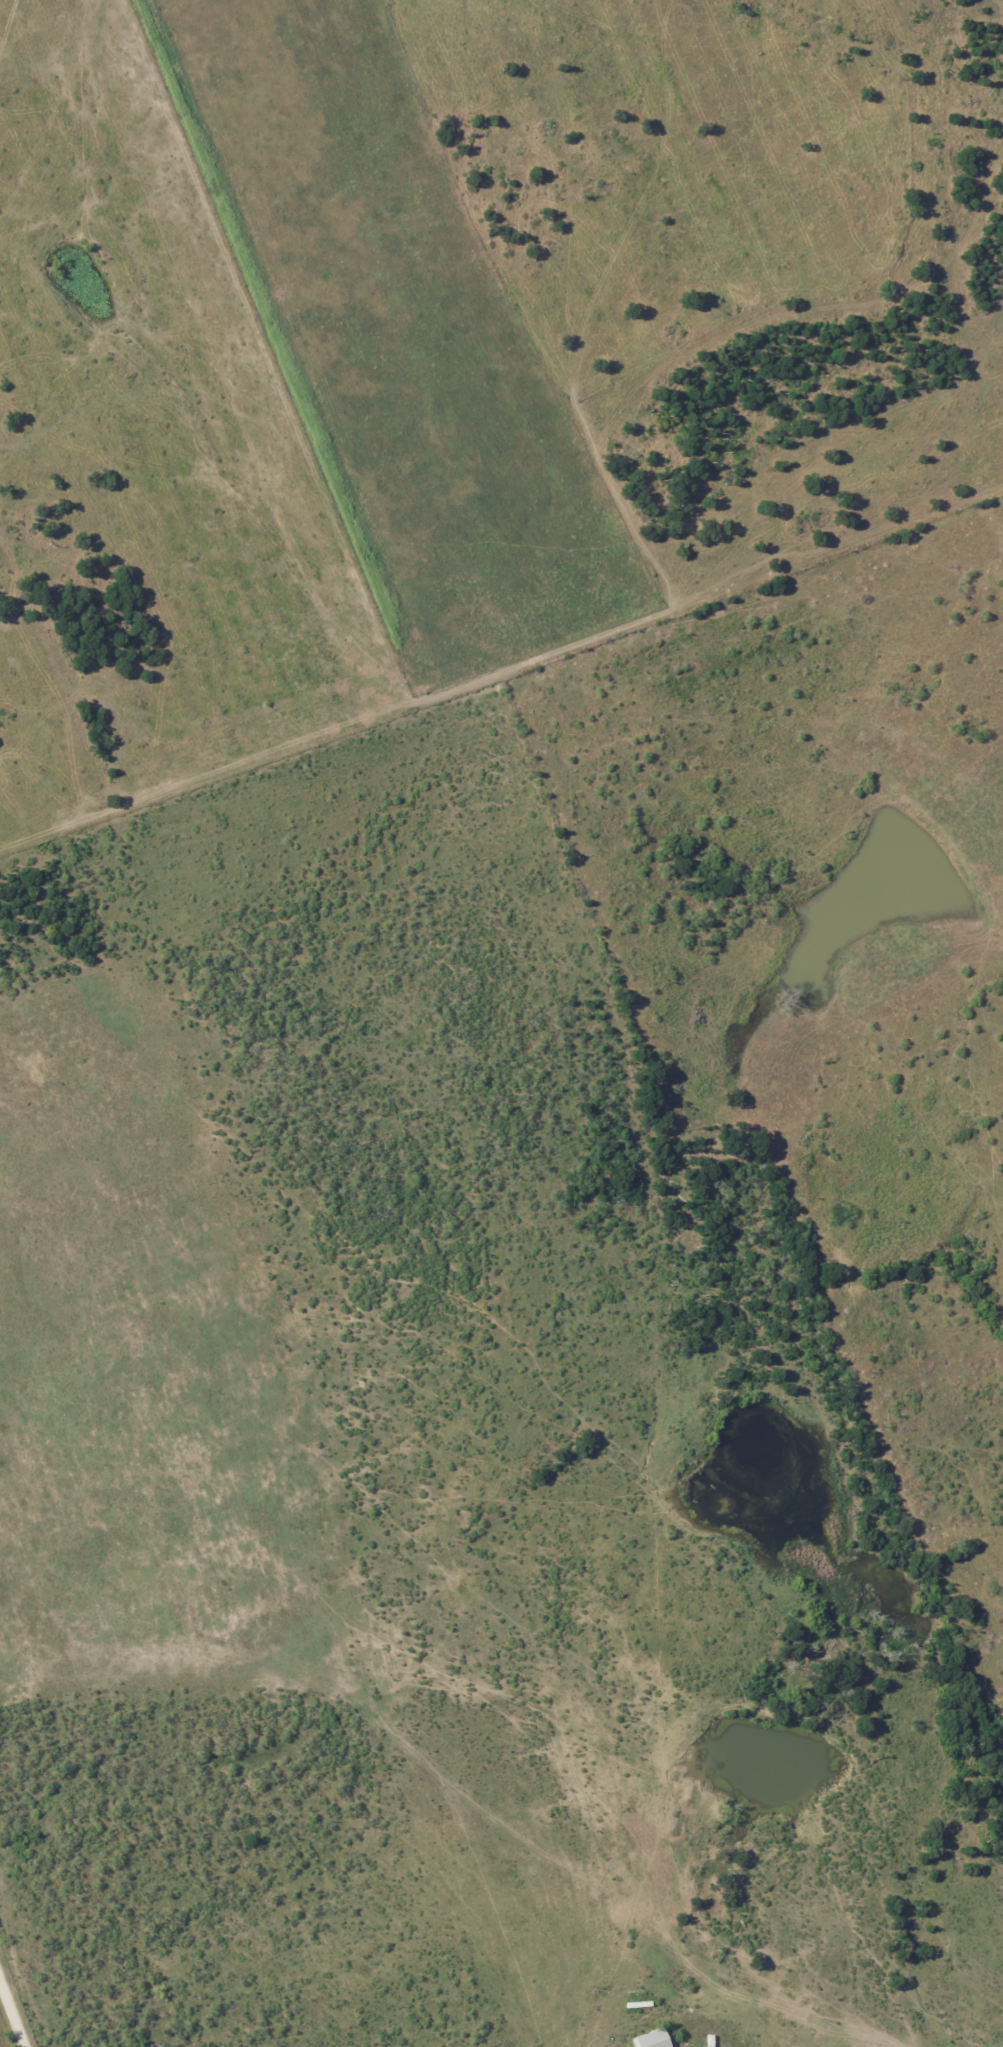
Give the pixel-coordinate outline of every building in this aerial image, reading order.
[(634,2046),(668,2046),(659,2026),(631,2038),(634,2046)]
